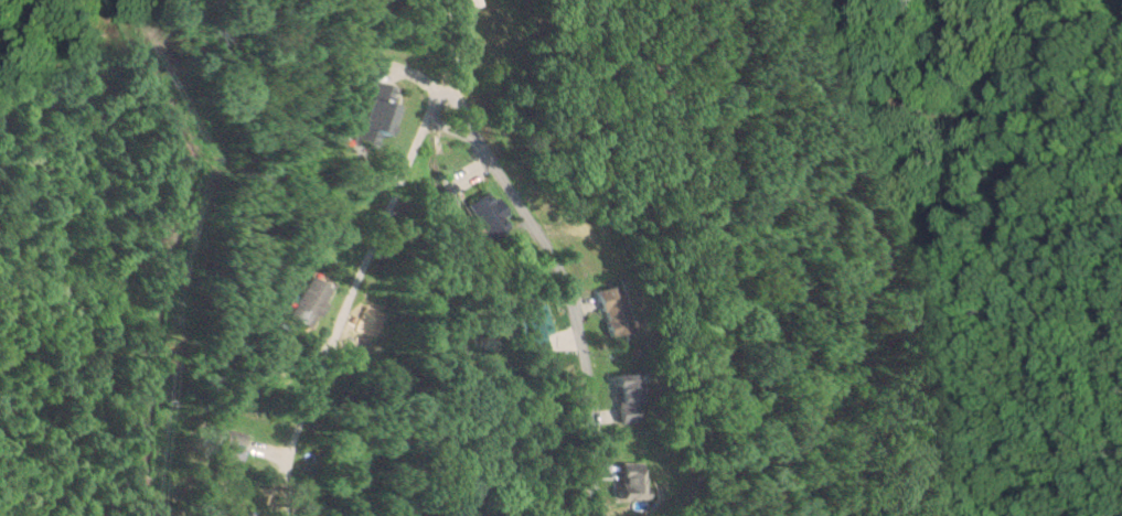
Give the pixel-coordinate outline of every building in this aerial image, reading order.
[(354,144),(376,150),(382,133),(385,134),(400,88),(374,80),(354,144)] [(305,327),(326,286),(305,276),(285,317),(305,327)] [(612,339),(633,333),(620,286),(599,292),(612,339)] [(615,375),(617,423),(643,422),(642,374),(615,375)] [(622,501),(647,501),(647,464),(622,464),(622,501)]
